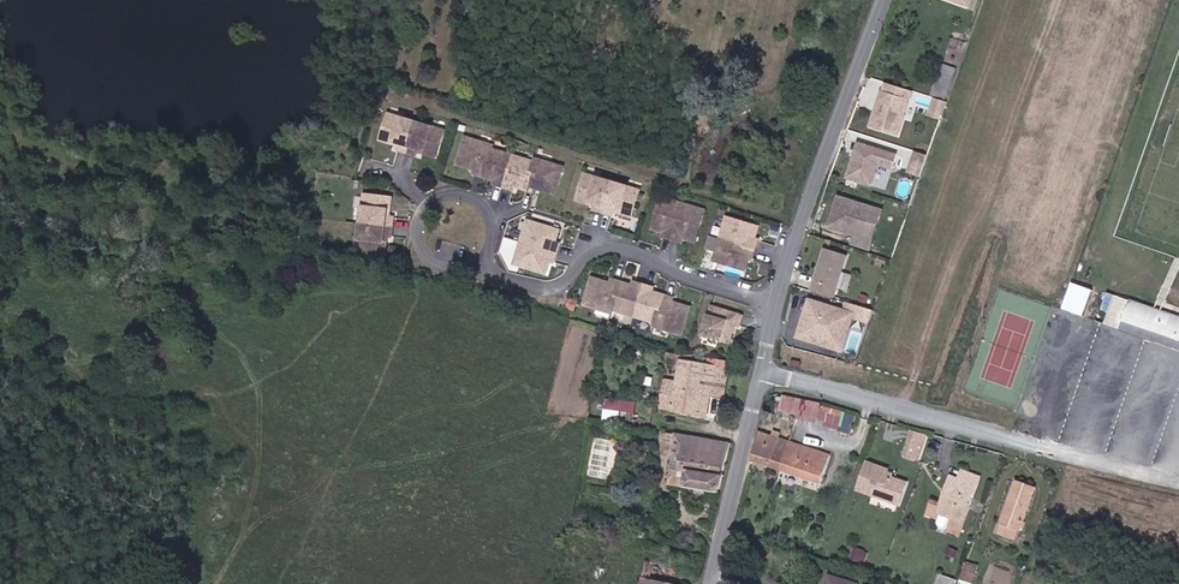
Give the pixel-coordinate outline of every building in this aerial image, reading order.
[(933,86),(947,91),(955,69),(940,64),(933,86)] [(871,125),(897,135),(912,91),(887,82),(884,91),(882,91),(871,125)] [(930,95),(945,99),(947,91),(933,86),(930,95)] [(946,102),(935,98),(930,112),(941,116),(946,102)] [(407,152),(416,123),(388,115),(381,141),(393,145),(394,141),(400,143),(398,150),(407,152)] [(444,132),(416,123),(407,152),(417,156),(419,149),(425,151),(424,154),(436,157),(444,132)] [(492,151),(493,148),(466,140),(457,166),(472,171),(473,169),(476,170),(475,176),(483,178),(492,151)] [(848,178),(872,185),(879,164),(893,168),(897,155),(859,143),(848,178)] [(513,158),(492,151),(483,178),(491,181),(492,179),(495,180),(494,186),(503,189),(513,158)] [(928,155),(916,151),(913,160),(925,164),(928,155)] [(534,165),(513,158),(503,189),(511,192),(513,185),(517,186),(516,189),(526,192),(534,165)] [(910,171),(921,175),(925,164),(913,160),(910,171)] [(534,165),(526,192),(534,194),(536,188),(540,190),(539,192),(553,196),(562,169),(535,161),(534,165)] [(604,214),(613,184),(586,176),(578,202),(590,206),(591,203),(597,205),(595,211),(604,214)] [(641,193),(613,184),(604,214),(614,217),(616,210),(621,212),(620,214),(633,218),(641,193)] [(363,224),(394,228),(395,218),(388,217),(388,210),(392,210),(394,198),(367,194),(363,224)] [(882,211),(841,198),(833,226),(857,233),(867,237),(871,224),(878,226),(882,211)] [(673,240),(683,206),(661,199),(652,229),(661,232),(662,230),(665,231),(663,237),(673,240)] [(705,212),(683,206),(673,240),(683,243),(685,236),(689,238),(688,240),(696,242),(705,212)] [(720,240),(754,250),(757,242),(752,240),(753,236),(756,236),(758,227),(727,217),(720,240)] [(528,220),(521,242),(557,253),(560,242),(554,241),(555,238),(558,238),(560,230),(528,220)] [(393,236),(394,228),(363,224),(360,252),(386,255),(388,243),(384,242),(385,235),(393,236)] [(873,239),(878,226),(871,224),(867,237),(873,239)] [(870,251),(873,239),(867,237),(857,233),(853,245),(870,251)] [(751,260),(754,250),(720,240),(711,237),(706,251),(716,253),(714,261),(745,271),(747,263),(745,262),(746,258),(751,260)] [(557,253),(521,242),(515,262),(548,272),(550,265),(546,264),(548,260),(555,261),(557,253)] [(849,255),(827,248),(813,291),(836,298),(849,255)] [(612,314),(614,311),(614,310),(613,309),(620,283),(611,281),(609,287),(606,287),(607,283),(592,279),(584,306),(612,314)] [(1091,290),(1070,282),(1060,309),(1081,316),(1091,290)] [(614,311),(634,316),(643,286),(634,284),(631,291),(627,289),(628,285),(620,283),(613,309),(614,310),(614,311)] [(656,323),(664,296),(655,294),(654,297),(649,296),(651,289),(643,286),(634,316),(656,323)] [(796,337),(809,295),(800,293),(787,334),(796,337)] [(656,323),(655,325),(682,334),(689,308),(675,303),(674,307),(670,305),(672,299),(664,296),(656,323)] [(1178,350),(1178,317),(1161,311),(1154,309),(1117,296),(1107,325),(1178,350)] [(1154,309),(1161,311),(1164,301),(1158,299),(1154,309)] [(842,323),(851,326),(854,318),(869,322),(873,310),(858,305),(855,314),(845,310),(811,300),(799,337),(843,351),(845,345),(836,342),(842,323)] [(855,314),(858,305),(848,302),(845,310),(855,314)] [(739,328),(742,319),(710,311),(703,340),(731,346),(734,331),(732,331),(733,327),(739,328)] [(728,368),(682,360),(673,412),(706,418),(710,396),(723,398),(728,368)] [(799,415),(803,399),(784,396),(784,398),(778,397),(776,405),(781,406),(780,411),(799,415)] [(607,397),(605,416),(622,418),(623,410),(639,411),(640,400),(607,397)] [(821,403),(803,399),(799,415),(818,418),(821,407),(821,403)] [(818,418),(832,421),(834,410),(821,407),(818,418)] [(773,413),(764,411),(762,420),(772,422),(773,413)] [(910,431),(908,439),(925,444),(927,436),(910,431)] [(670,460),(675,434),(665,432),(660,458),(670,460)] [(753,461),(783,470),(791,442),(760,432),(753,461)] [(719,493),(730,444),(675,434),(670,460),(674,461),(669,482),(685,485),(685,487),(719,493)] [(608,478),(614,443),(596,439),(590,475),(608,478)] [(925,444),(908,439),(903,455),(920,461),(925,444)] [(791,442),(783,470),(820,483),(829,455),(791,442)] [(886,476),(888,471),(888,468),(869,461),(859,488),(900,503),(908,483),(894,478),(886,476)] [(960,531),(980,477),(962,471),(959,479),(955,478),(948,495),(946,494),(942,503),(932,500),(927,515),(939,520),(941,516),(952,520),(950,527),(960,531)] [(952,477),(946,494),(948,495),(955,478),(952,477)] [(1002,525),(1018,531),(1021,531),(1036,487),(1016,480),(1000,523),(1002,525)] [(1015,540),(1018,531),(1002,525),(998,534),(1015,540)] [(950,527),(948,532),(958,536),(960,531),(950,527)] [(872,554),(861,551),(858,561),(868,564),(872,554)] [(981,567),(971,562),(961,583),(962,583),(973,583),(981,567)] [(643,578),(674,583),(676,570),(645,563),(643,578)] [(935,583),(949,583),(952,578),(939,574),(935,583)] [(831,576),(829,583),(856,583),(831,576)]
